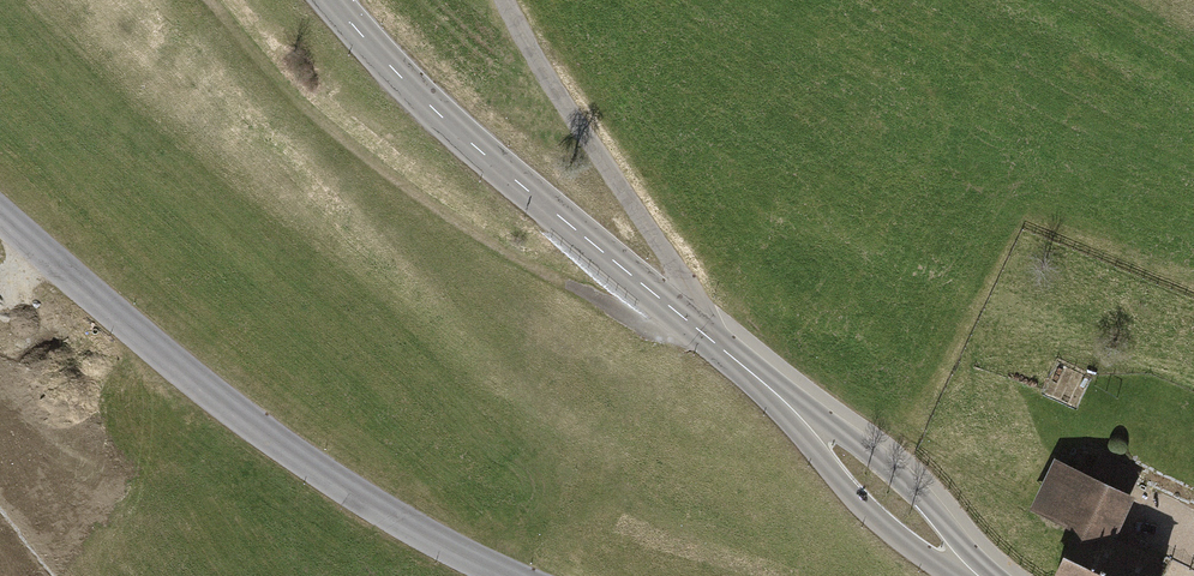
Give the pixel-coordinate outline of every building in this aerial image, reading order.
[(1169,567),(1117,542),(1137,500),(1130,497),(1142,473),(1101,454),(1089,478),(1055,461),(1030,513),(1076,535),(1057,575),(1165,575),(1169,567)]
